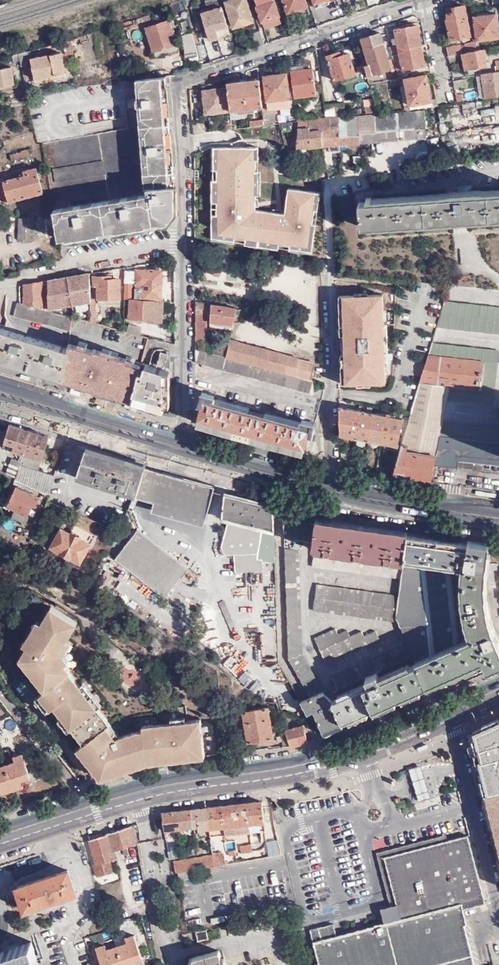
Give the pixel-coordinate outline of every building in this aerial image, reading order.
[(224,2),(233,28),(252,21),(245,0),(231,0),(224,2)] [(264,28),(281,22),(273,0),(254,0),(264,28)] [(287,13),(307,6),(305,0),(283,0),(287,13)] [(463,6),(447,9),(448,20),(445,20),(448,38),(468,35),(463,6)] [(221,7),(220,8),(201,14),(209,39),(218,37),(216,30),(226,27),(221,7)] [(496,13),(474,16),(477,39),(498,36),(496,13)] [(159,18),(146,23),(147,28),(146,28),(153,52),(175,45),(168,21),(167,22),(165,19),(160,21),(159,18)] [(397,46),(389,48),(390,52),(420,46),(416,26),(394,30),(397,46)] [(181,32),(185,54),(188,54),(189,56),(199,55),(195,30),(181,32)] [(252,33),(257,47),(264,45),(259,30),(252,33)] [(363,67),(366,76),(389,69),(391,73),(394,72),(391,59),(387,60),(379,33),(361,39),(369,65),(363,67)] [(72,41),(57,45),(58,50),(64,49),(66,56),(74,55),(72,41)] [(467,51),(477,49),(476,41),(466,43),(467,51)] [(446,47),(448,55),(461,52),(463,52),(461,44),(446,47)] [(390,52),(391,55),(399,53),(401,70),(424,65),(420,46),(390,52)] [(463,52),(461,52),(465,71),(487,66),(484,48),(477,49),(467,51),(463,52)] [(348,49),(325,55),(332,81),(355,75),(348,49)] [(19,54),(20,60),(22,67),(29,65),(28,58),(30,57),(29,51),(19,54)] [(61,52),(31,58),(35,78),(49,76),(50,80),(66,77),(61,52)] [(0,69),(0,87),(15,84),(11,67),(0,69)] [(290,71),(293,97),(315,95),(312,69),(290,71)] [(496,70),(482,73),(486,97),(498,95),(498,70),(496,70)] [(409,108),(437,105),(436,97),(430,98),(425,72),(398,78),(390,79),(391,85),(404,82),(409,108)] [(263,125),(273,124),(295,122),(295,115),(273,117),(271,98),(276,98),(277,107),(288,106),(285,74),(263,76),(264,86),(259,86),(261,107),(263,125)] [(147,193),(54,208),(60,249),(83,245),(130,238),(160,234),(169,222),(169,210),(167,161),(165,99),(165,79),(136,82),(138,99),(138,108),(144,187),(147,187),(147,193)] [(453,81),(454,89),(467,86),(465,79),(453,81)] [(261,107),(259,86),(258,80),(226,84),(226,88),(229,110),(261,107)] [(206,112),(229,110),(226,88),(203,91),(206,112)] [(474,90),(464,93),(466,101),(476,98),(474,90)] [(457,103),(464,102),(462,94),(455,94),(457,103)] [(138,108),(138,99),(128,100),(128,108),(138,108)] [(462,111),(480,108),(479,102),(461,105),(462,111)] [(324,118),(344,116),(342,103),(323,105),(324,118)] [(366,114),(377,112),(375,106),(365,107),(366,114)] [(138,108),(128,108),(126,108),(127,128),(43,141),(54,208),(147,193),(147,187),(144,187),(138,108)] [(345,118),(344,116),(324,118),(295,122),(296,135),(290,136),(291,149),(415,139),(413,111),(345,118)] [(9,156),(23,151),(21,146),(1,153),(4,163),(11,161),(9,156)] [(31,148),(23,151),(9,156),(11,161),(33,153),(31,148)] [(255,150),(211,150),(211,176),(216,175),(217,185),(211,185),(210,208),(216,207),(217,220),(211,221),(210,243),(232,247),(233,243),(244,244),(243,249),(277,255),(277,249),(288,251),(288,255),(311,258),(314,230),(311,230),(313,215),(315,216),(318,198),(287,194),(284,219),(279,219),(254,215),(254,205),(255,150)] [(36,167),(22,171),(23,175),(2,181),(9,201),(43,191),(36,167)] [(358,202),(359,227),(462,221),(498,219),(498,194),(358,202)] [(34,218),(20,217),(18,240),(33,241),(34,218)] [(135,299),(161,300),(162,271),(136,270),(135,284),(144,285),(144,289),(135,289),(135,299)] [(90,304),(89,273),(67,277),(73,307),(90,304)] [(97,298),(120,298),(120,280),(111,279),(111,276),(94,277),(94,286),(97,286),(97,298)] [(73,307),(67,277),(49,280),(49,310),(73,307)] [(42,281),(24,285),(24,305),(43,309),(42,281)] [(343,354),(343,357),(383,365),(383,362),(380,362),(380,353),(383,353),(382,323),(379,323),(379,314),(382,314),(381,295),(366,295),(366,297),(353,297),(353,296),(338,296),(338,314),(341,314),(342,335),(342,341),(345,342),(347,344),(348,348),(343,354)] [(162,322),(163,300),(161,300),(135,299),(130,299),(129,299),(129,309),(129,319),(148,319),(148,322),(162,322)] [(235,308),(195,301),(195,339),(205,339),(205,313),(209,314),(209,319),(233,323),(235,308)] [(24,305),(19,303),(17,303),(13,317),(68,331),(71,316),(49,310),(47,310),(43,309),(24,305)] [(443,304),(436,328),(498,335),(498,330),(498,309),(443,304)] [(127,324),(125,331),(137,334),(139,328),(127,324)] [(0,328),(0,368),(3,369),(45,383),(62,388),(67,348),(0,328)] [(215,339),(211,352),(226,356),(229,344),(225,343),(225,342),(215,339)] [(294,375),(298,358),(291,356),(230,339),(229,344),(226,356),(294,375)] [(78,393),(129,409),(142,363),(68,343),(67,348),(62,388),(78,393)] [(498,351),(431,344),(427,357),(483,363),(480,391),(448,388),(446,401),(492,406),(498,351)] [(211,352),(195,348),(195,362),(312,393),(313,380),(310,379),(294,375),(226,356),(211,352)] [(156,367),(163,369),(168,355),(161,352),(156,367)] [(343,364),(340,364),(340,383),(356,383),(356,382),(368,381),(369,383),(384,382),(383,365),(343,357),(343,364)] [(410,415),(393,471),(431,477),(432,474),(433,468),(433,465),(436,453),(439,435),(441,426),(446,401),(448,388),(480,391),(483,363),(427,357),(410,415)] [(315,363),(298,358),(294,375),(310,379),(315,363)] [(142,363),(129,409),(159,417),(160,415),(166,416),(166,403),(168,371),(163,369),(156,367),(142,363)] [(314,423),(303,420),(302,426),(212,402),(214,395),(212,395),(201,392),(198,403),(201,404),(195,430),(302,458),(308,433),(312,434),(314,425),(314,423)] [(346,410),(401,421),(403,413),(348,401),(346,410)] [(339,408),(339,436),(396,448),(401,421),(346,410),(339,408)] [(17,461),(20,466),(20,465),(38,470),(38,471),(49,436),(35,432),(22,428),(9,424),(3,446),(20,452),(17,461)] [(498,443),(498,431),(441,426),(439,435),(498,443)] [(498,460),(498,443),(439,435),(436,453),(459,455),(498,460)] [(123,489),(137,493),(145,467),(124,460),(110,456),(86,448),(77,474),(94,480),(102,482),(115,486),(123,489)] [(456,468),(459,455),(436,453),(433,465),(456,468)] [(16,478),(20,466),(17,461),(17,460),(11,458),(5,473),(16,478)] [(47,496),(53,475),(38,471),(38,470),(20,465),(20,466),(15,482),(47,496)] [(152,469),(145,467),(137,493),(136,498),(144,500),(154,502),(161,472),(152,469)] [(206,516),(207,517),(216,486),(161,472),(154,502),(206,516)] [(41,496),(16,486),(8,506),(28,514),(32,505),(36,507),(41,496)] [(262,558),(275,560),(273,505),(225,493),(222,517),(229,519),(222,547),(225,555),(234,554),(236,572),(263,570),(262,558)] [(203,526),(206,516),(154,502),(151,512),(203,526)] [(284,516),(284,537),(306,540),(312,541),(315,521),(309,520),(284,516)] [(402,566),(407,530),(368,524),(354,522),(316,516),(315,521),(312,541),(312,547),(313,554),(402,566)] [(95,535),(76,524),(71,533),(62,528),(52,546),(80,561),(85,552),(95,535)] [(138,529),(115,558),(165,597),(180,578),(191,587),(199,576),(138,529)] [(407,530),(402,566),(463,573),(462,593),(464,612),(470,641),(416,664),(423,679),(430,695),(486,671),(491,683),(498,680),(498,643),(495,632),(488,607),(487,597),(486,584),(487,571),(488,564),(490,543),(481,542),(468,540),(407,530)] [(33,534),(26,531),(23,536),(31,539),(33,534)] [(291,664),(309,697),(322,691),(302,656),(298,550),(285,548),(289,659),(291,664)] [(400,578),(402,566),(313,554),(312,567),(400,578)] [(488,564),(487,571),(498,569),(498,563),(488,564)] [(463,573),(402,566),(400,578),(398,595),(395,617),(396,621),(407,644),(416,664),(470,641),(464,612),(462,593),(463,573)] [(395,617),(398,595),(317,584),(314,611),(396,621),(395,617)] [(81,748),(105,778),(147,763),(204,756),(199,718),(142,726),(141,730),(133,731),(120,736),(68,672),(70,670),(57,655),(76,623),(49,607),(18,660),(44,691),(38,696),(50,710),(54,707),(84,745),(81,748)] [(334,629),(314,638),(325,662),(378,637),(375,631),(363,636),(361,630),(349,636),(346,631),(337,635),(334,629)] [(340,695),(416,664),(407,644),(332,678),(340,695)] [(334,703),(345,731),(387,713),(430,695),(423,679),(416,664),(340,695),(335,698),(334,703)] [(246,686),(252,677),(245,672),(238,681),(246,686)] [(309,697),(314,711),(325,740),(345,731),(334,703),(323,691),(322,691),(309,697)] [(306,711),(307,714),(310,713),(314,711),(309,697),(304,700),(301,701),(306,711)] [(269,706),(244,709),(249,740),(273,737),(269,706)] [(498,851),(498,716),(468,731),(498,851)] [(291,746),(308,741),(303,725),(286,729),(290,743),(291,746)] [(290,743),(286,729),(280,730),(283,741),(285,741),(286,744),(290,743)] [(16,757),(17,761),(0,766),(0,788),(2,793),(24,786),(23,779),(30,777),(23,754),(16,757)] [(422,763),(410,767),(415,784),(420,800),(433,796),(427,777),(422,763)] [(250,831),(265,829),(262,800),(246,802),(250,831)] [(225,834),(250,831),(246,802),(221,805),(225,834)] [(225,834),(221,805),(206,807),(209,828),(210,836),(225,834)] [(198,829),(209,828),(206,807),(161,812),(164,830),(198,826),(198,829)] [(137,844),(134,825),(107,834),(112,852),(137,844)] [(112,852),(107,834),(89,840),(96,863),(93,865),(98,877),(115,871),(111,859),(114,858),(112,852)] [(387,893),(391,907),(397,905),(384,857),(448,840),(446,834),(377,852),(387,893)] [(391,907),(389,907),(391,913),(384,915),(386,922),(459,903),(460,908),(485,902),(467,835),(448,840),(384,857),(397,905),(391,907)] [(242,853),(252,851),(251,844),(240,847),(242,853)] [(213,866),(227,864),(223,853),(212,854),(213,866)] [(196,869),(213,866),(212,854),(173,861),(175,873),(177,873),(178,881),(180,880),(197,877),(196,869)] [(76,892),(69,869),(43,878),(17,886),(24,909),(49,901),(76,892)] [(460,908),(459,903),(386,922),(337,935),(314,941),(320,964),(475,964),(460,908)] [(314,941),(337,935),(334,922),(311,929),(314,941)] [(208,940),(207,931),(197,932),(198,941),(208,940)] [(127,939),(128,943),(106,949),(105,946),(96,948),(102,964),(135,964),(134,963),(142,960),(135,936),(127,939)] [(0,951),(0,964),(39,964),(31,941),(6,950),(0,951)] [(191,960),(193,964),(224,964),(223,960),(221,952),(191,960)]
